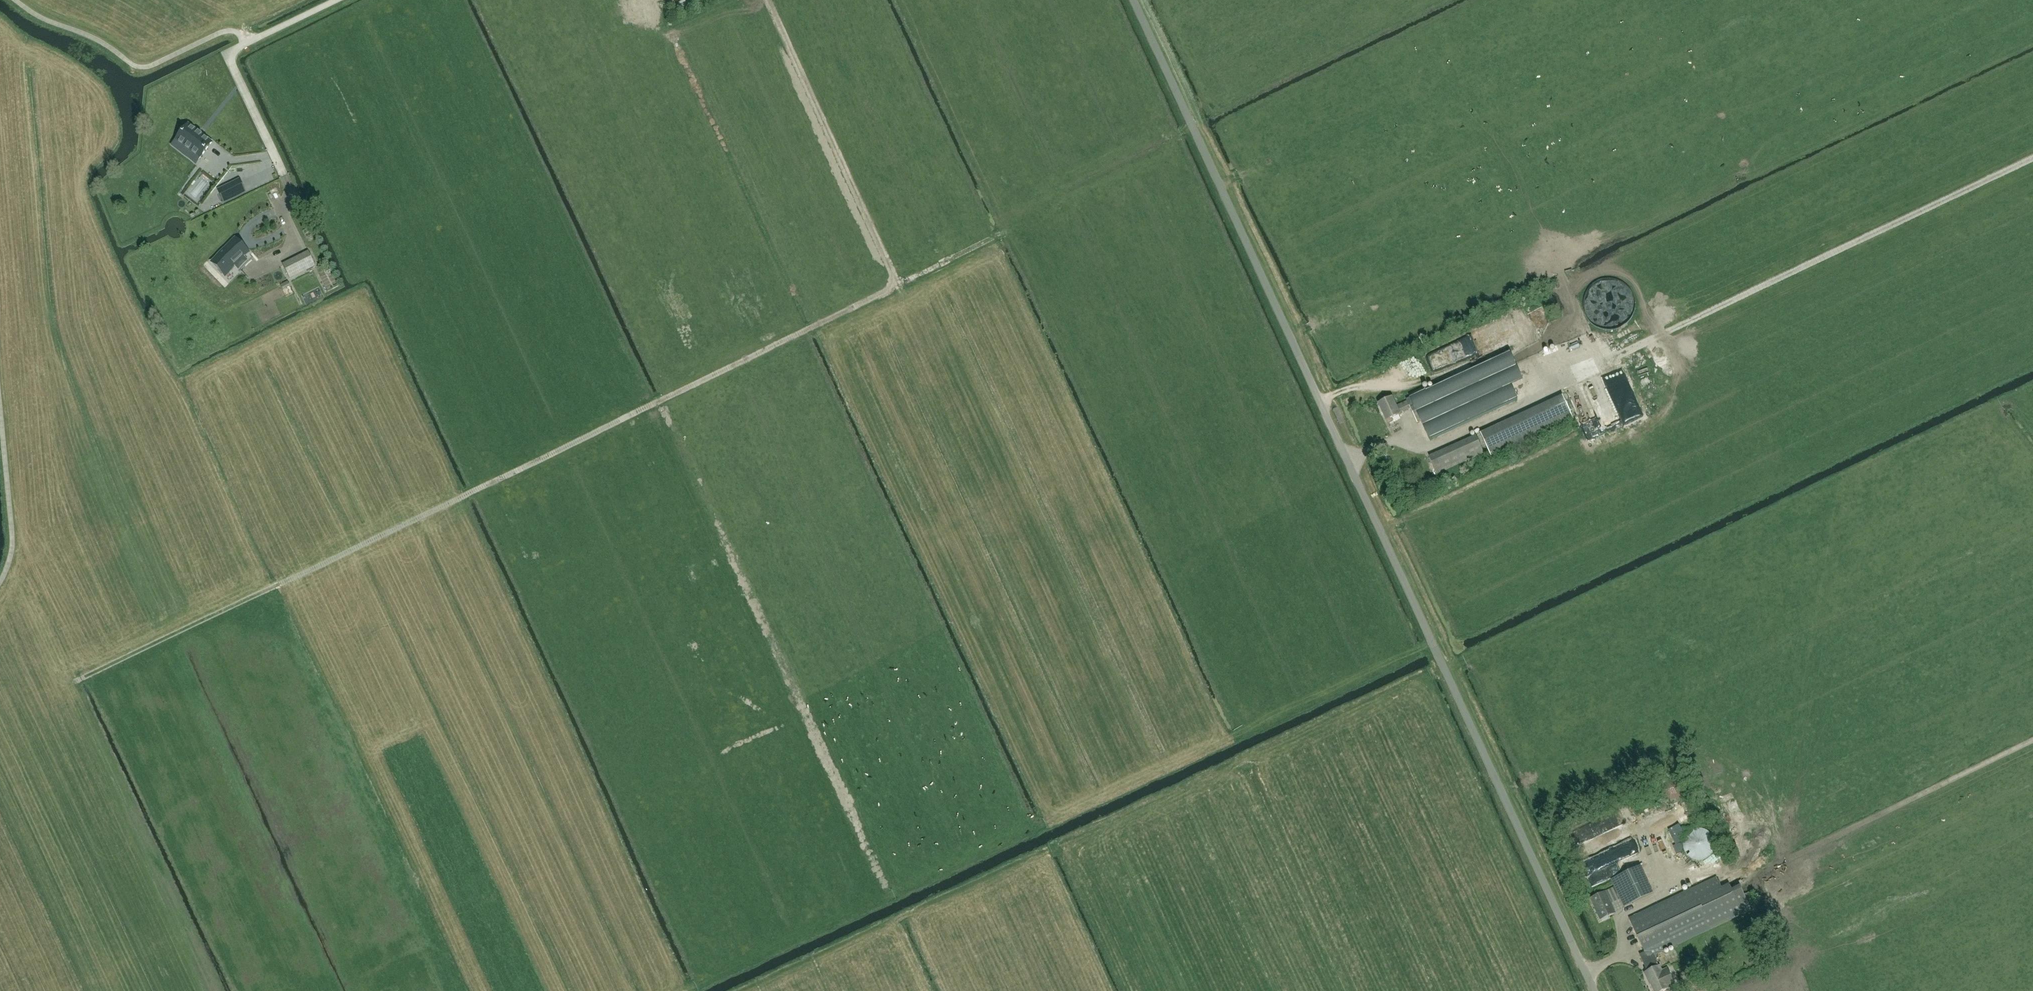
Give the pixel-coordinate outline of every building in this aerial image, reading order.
[(188,124),(175,141),(199,159),(212,143),(188,124)] [(218,189),(218,190),(224,202),(245,192),(239,179),(218,189)] [(278,229),(277,230),(266,209),(253,216),(272,253),(287,245),(278,229)] [(235,239),(212,262),(226,276),(235,268),(239,272),(254,258),(235,239)] [(299,266),(312,260),(310,255),(308,252),(296,259),(299,266)] [(299,266),(296,259),(283,265),(289,278),(315,265),(312,260),(299,266)] [(1393,398),(1379,404),(1387,421),(1401,415),(1400,413),(1411,408),(1413,409),(1412,411),(1417,423),(1421,421),(1430,440),(1517,399),(1511,386),(1523,380),(1510,353),(1499,358),(1396,405),(1393,398)] [(1616,398),(1620,411),(1635,407),(1632,394),(1616,398)] [(1565,395),(1483,433),(1495,457),(1576,419),(1565,395)] [(1477,436),(1429,457),(1437,474),(1484,453),(1477,436)] [(1675,801),(1681,795),(1667,784),(1662,790),(1675,801)] [(1687,807),(1650,815),(1653,830),(1691,822),(1687,807)] [(1709,832),(1706,830),(1703,829),(1700,829),(1698,829),(1694,830),(1691,831),(1689,832),(1687,834),(1685,836),(1684,840),(1683,844),(1684,847),(1684,850),(1686,853),(1687,855),(1689,857),(1692,859),(1695,860),(1697,860),(1700,860),(1703,860),(1706,859),(1708,858),(1710,856),(1714,852),(1715,849),(1715,846),(1715,843),(1715,841),(1714,838),(1712,836),(1711,834),(1709,832)] [(1615,912),(1611,903),(1621,899),(1624,907),(1653,893),(1640,866),(1611,879),(1615,887),(1605,891),(1605,892),(1591,898),(1600,918),(1615,912)] [(1629,918),(1645,952),(1640,954),(1647,971),(1644,973),(1648,980),(1649,980),(1653,988),(1654,990),(1663,990),(1669,988),(1670,988),(1669,987),(1674,984),(1667,969),(1662,971),(1659,966),(1654,955),(1711,929),(1717,926),(1745,913),(1751,910),(1740,886),(1732,890),(1729,884),(1721,888),(1716,876),(1698,885),(1698,886),(1693,888),(1649,909),(1629,918)]
